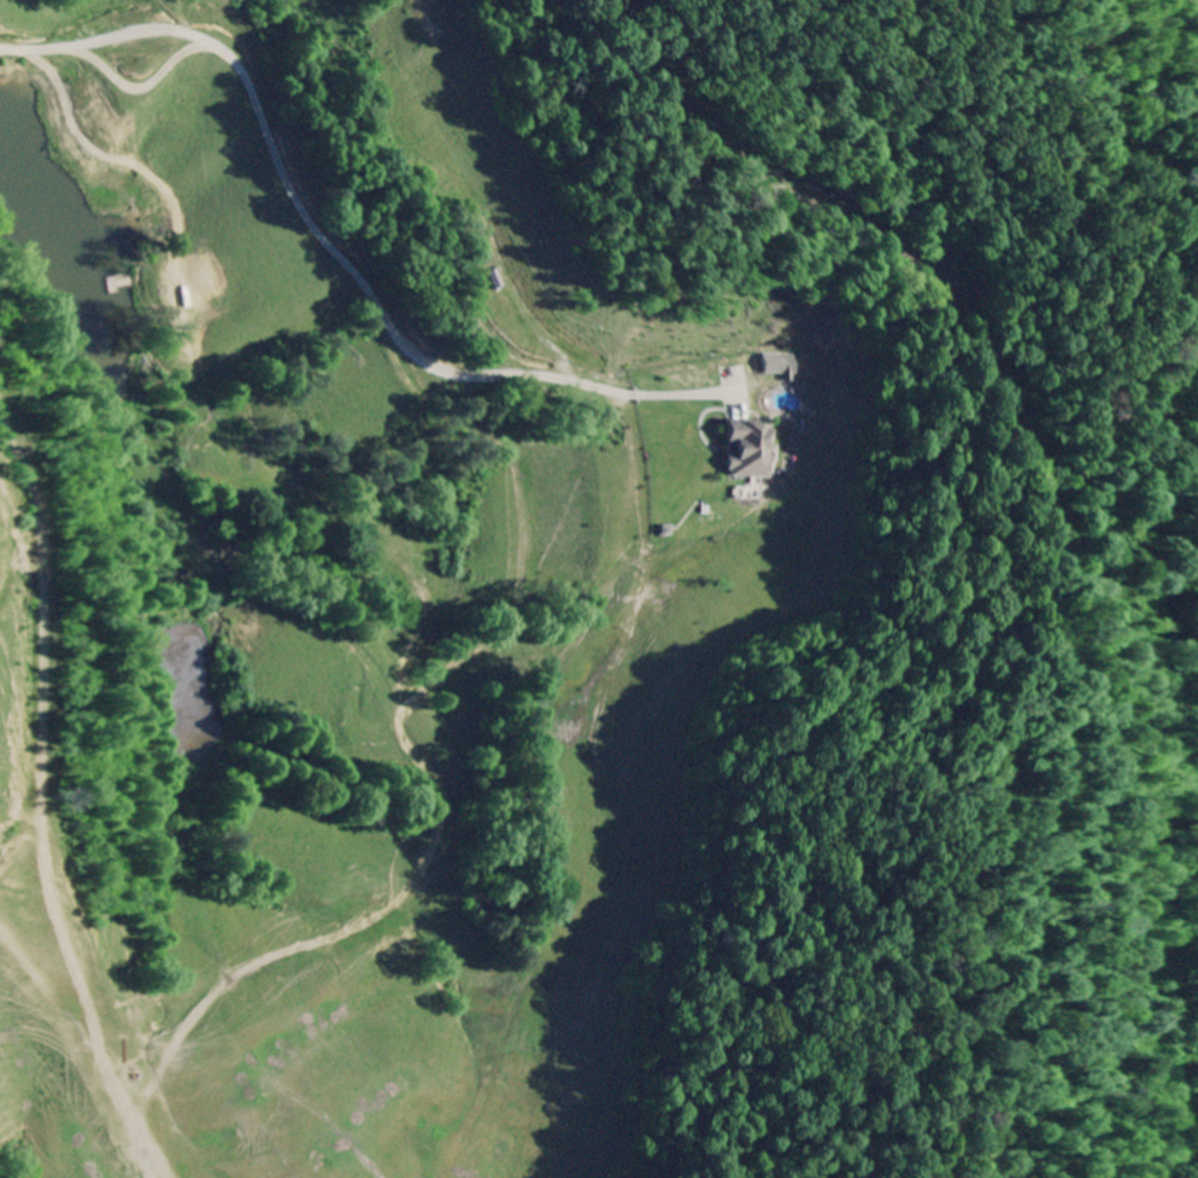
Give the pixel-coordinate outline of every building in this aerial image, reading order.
[(777,377),(777,383),(791,383),(791,356),(759,356),(759,376),(777,377)] [(713,424),(713,480),(761,480),(761,424),(713,424)] [(781,453),(792,453),(792,439),(781,438),(781,453)]
